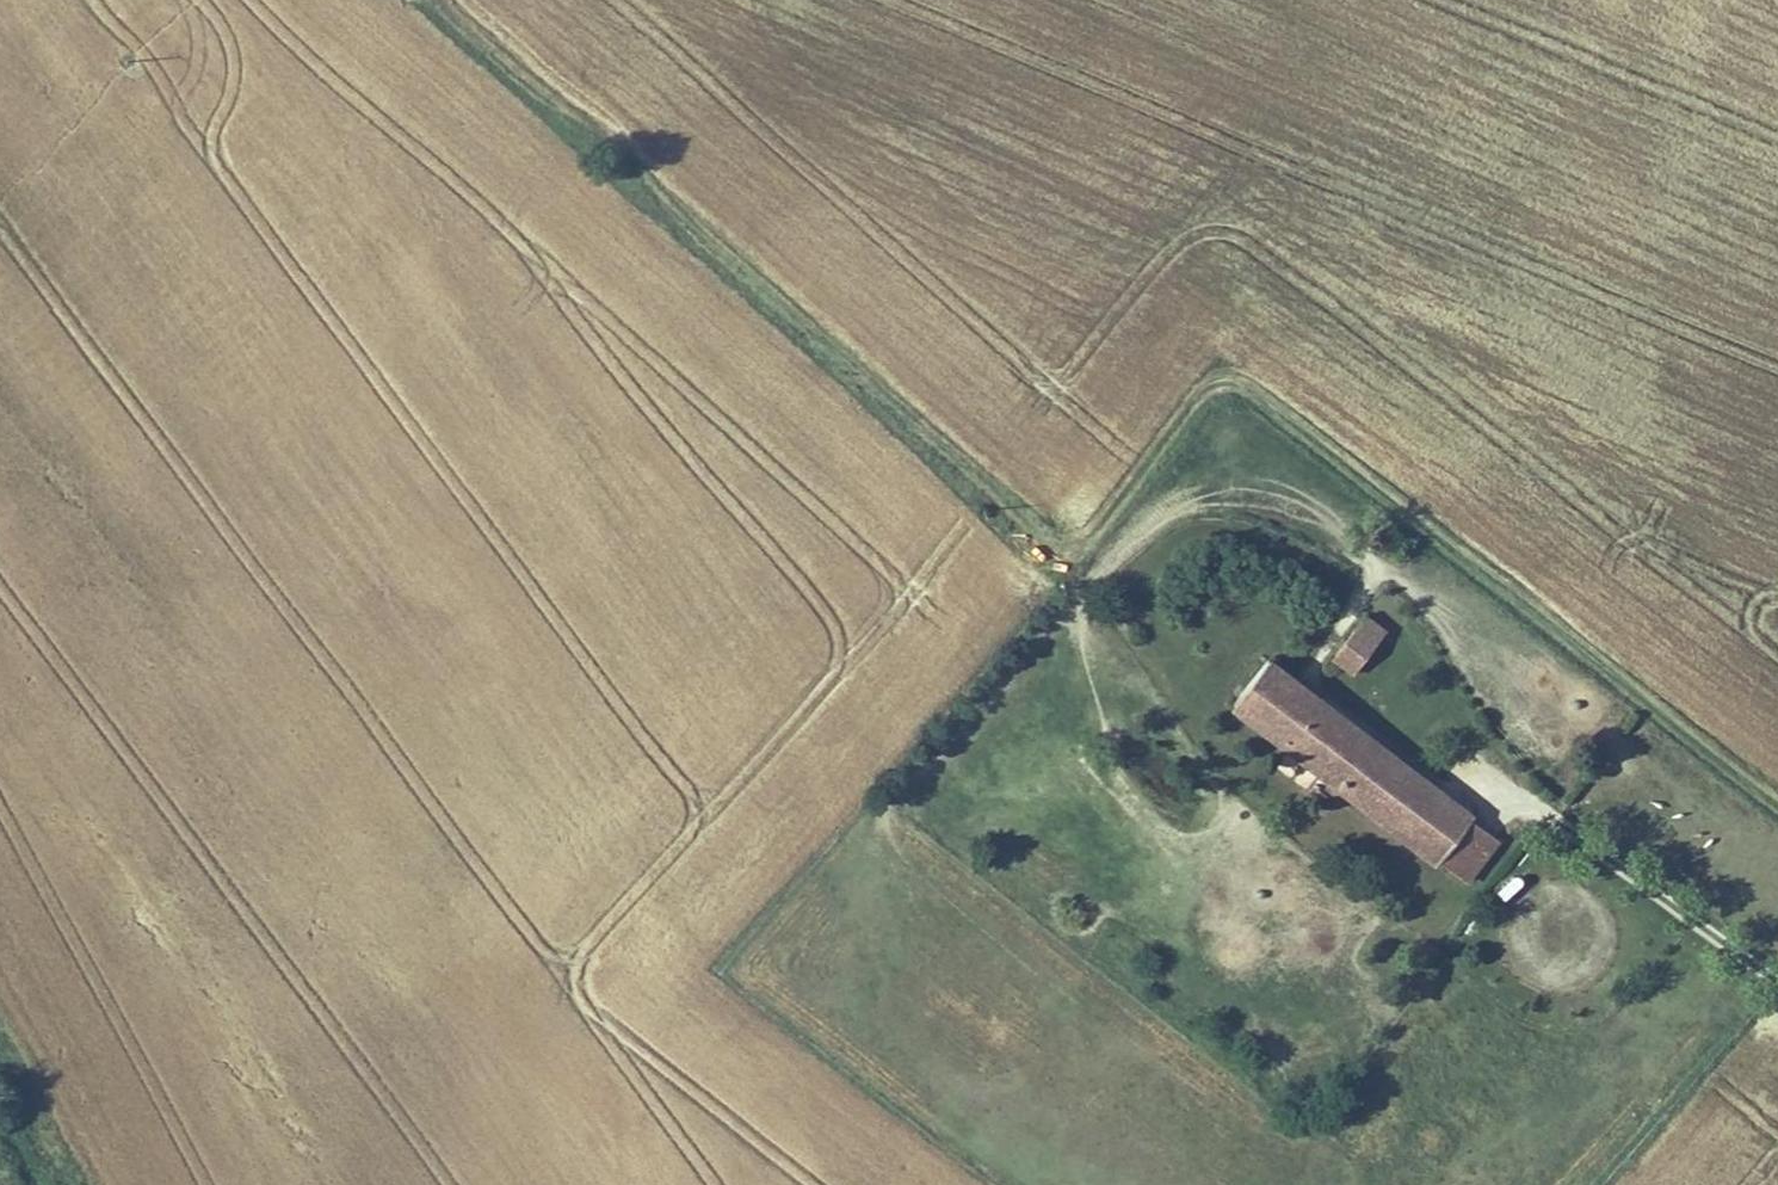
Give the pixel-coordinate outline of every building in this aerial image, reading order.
[(1389,626),(1365,608),(1329,653),(1353,672),(1389,626)] [(1475,808),(1271,647),(1229,699),(1434,860),(1437,856),(1472,812),(1475,808)] [(1285,750),(1274,765),(1306,787),(1316,772),(1285,750)] [(1504,837),(1472,812),(1437,856),(1469,881),(1504,837)]
